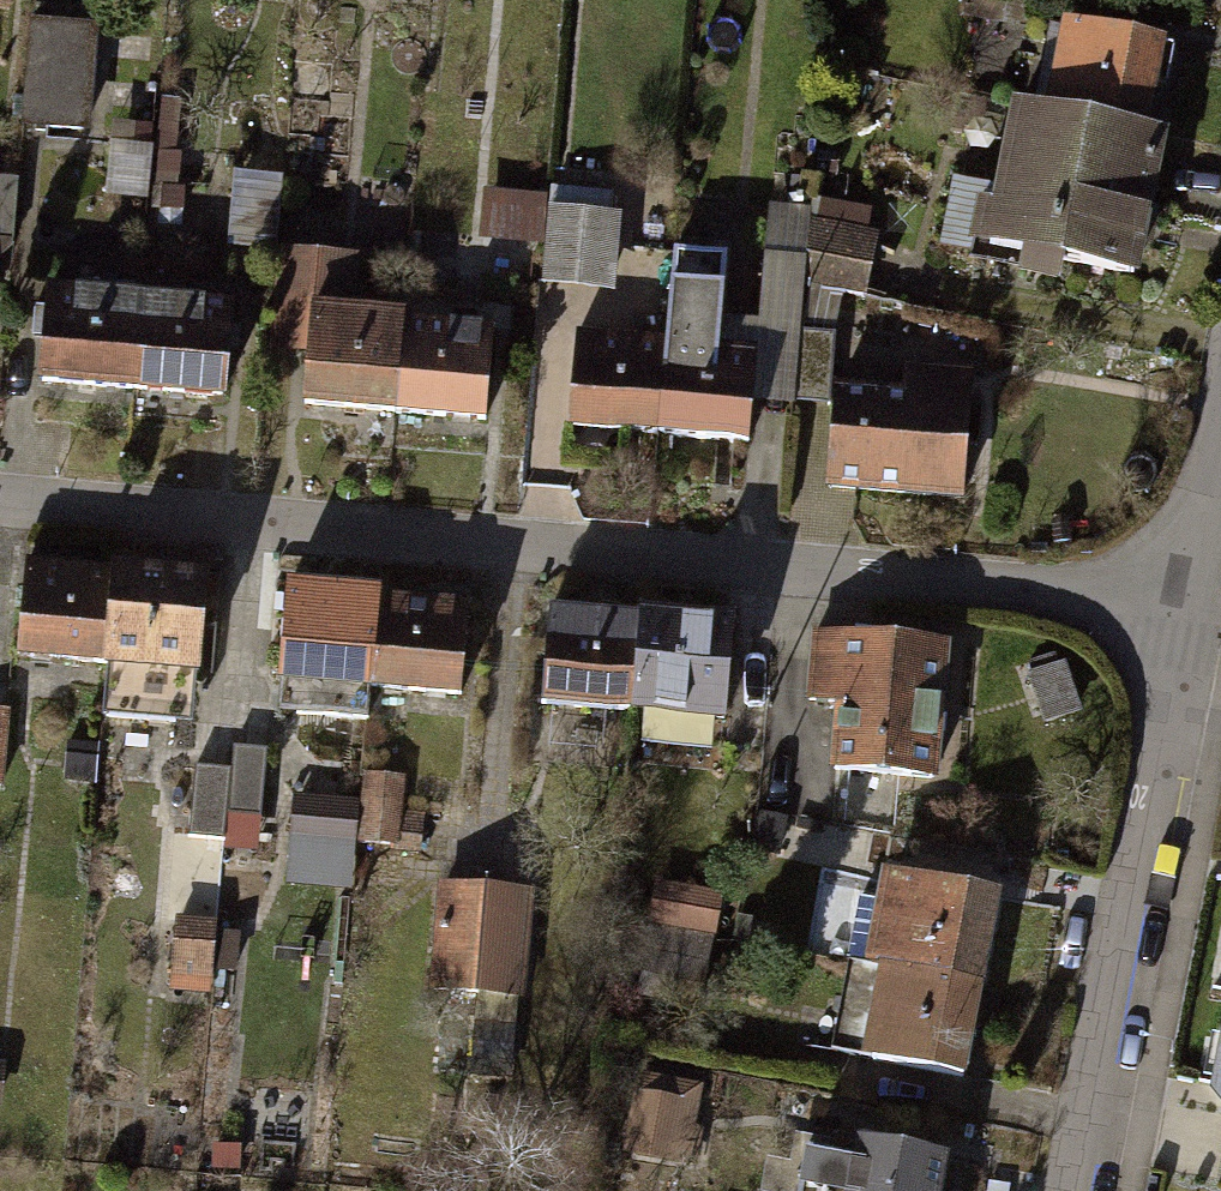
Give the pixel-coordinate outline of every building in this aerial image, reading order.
[(1064,25),(1048,114),(1136,130),(1152,42),(1064,25)] [(83,33),(25,27),(17,123),(74,129),(83,33)] [(1151,133),(1136,130),(1048,114),(1006,106),(980,241),(1126,268),(1151,133)] [(536,287),(607,292),(613,216),(599,215),(601,192),(544,188),(536,287)] [(488,190),(484,235),(529,240),(534,194),(488,190)] [(801,284),(855,296),(863,239),(805,225),(801,284)] [(303,308),(344,311),(349,254),(273,248),(265,350),(299,353),(303,308)] [(665,252),(657,343),(649,436),(737,443),(740,408),(746,348),(712,346),(714,321),(720,257),(665,252)] [(781,412),(782,398),(788,331),(794,260),(758,257),(753,325),(714,321),(712,346),(746,348),(740,408),(781,412)] [(31,379),(124,387),(132,295),(37,287),(35,309),(25,308),(24,328),(35,329),(31,379)] [(223,303),(132,295),(124,387),(215,395),(223,303)] [(295,404),(385,411),(393,315),(344,311),(303,308),(299,353),(295,404)] [(482,322),(393,315),(385,411),(475,419),(482,322)] [(822,334),(788,331),(782,398),(817,401),(822,334)] [(557,428),(649,436),(657,343),(565,336),(557,428)] [(897,399),(831,396),(826,493),(953,499),(959,369),(899,366),(897,399)] [(7,657),(98,665),(107,569),(16,561),(7,657)] [(195,577),(107,569),(98,665),(94,714),(164,720),(169,668),(187,670),(195,577)] [(360,713),(361,686),(368,593),(278,587),(272,678),(294,679),(292,708),(360,713)] [(457,599),(368,593),(361,686),(451,692),(457,599)] [(529,703),(624,712),(633,616),(538,608),(529,703)] [(725,625),(633,616),(624,712),(716,720),(725,625)] [(809,705),(832,706),(836,638),(812,636),(809,705)] [(832,706),(829,772),(928,777),(936,643),(836,638),(832,706)] [(261,751),(223,748),(221,772),(218,814),(255,817),(261,751)] [(218,814),(221,772),(183,769),(176,840),(215,843),(218,814)] [(390,776),(362,774),(357,843),(410,848),(413,812),(388,810),(390,776)] [(875,877),(858,969),(969,988),(986,896),(875,877)] [(714,935),(722,895),(654,881),(646,922),(714,935)] [(424,988),(470,991),(477,889),(431,886),(424,988)] [(519,892),(477,889),(470,991),(512,994),(519,892)] [(206,925),(168,921),(164,966),(202,969),(206,925)] [(636,931),(627,973),(691,985),(699,944),(636,931)] [(954,1075),(969,988),(858,969),(845,966),(833,1036),(867,1042),(864,1059),(954,1075)] [(1207,1087),(1220,1106),(1220,1028),(1207,1087)] [(624,1146),(659,1151),(666,1108),(631,1102),(624,1146)] [(941,1153),(845,1134),(840,1158),(796,1150),(788,1190),(934,1190),(941,1153)]
